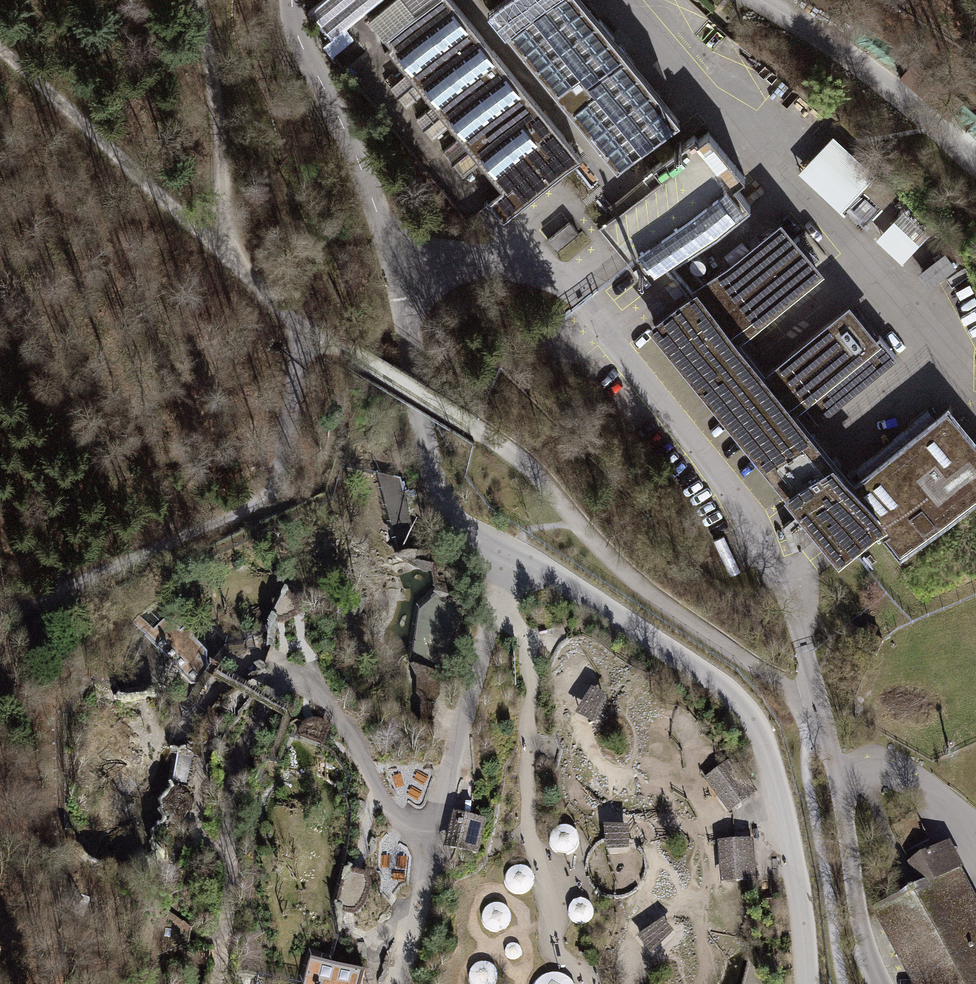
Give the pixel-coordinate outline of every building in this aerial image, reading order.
[(327,37),(373,0),(318,0),(305,10),(327,37)] [(378,38),(409,12),(399,0),(389,0),(364,20),(378,38)] [(458,134),(479,160),(504,191),(487,205),(500,220),(576,157),(447,0),(424,0),(409,12),(378,38),(405,70),(420,89),(431,101),(447,122),(458,134)] [(539,64),(553,52),(567,69),(577,61),(625,121),(617,127),(630,143),(638,137),(658,161),(670,151),(656,132),(674,117),(594,18),(580,30),(556,0),(546,0),(510,29),(539,64)] [(347,33),(325,53),(342,71),(364,51),(347,33)] [(600,141),(617,127),(625,121),(577,61),(567,69),(553,52),(539,64),(600,141)] [(401,105),(420,89),(405,70),(385,86),(401,105)] [(429,136),(447,122),(431,101),(413,116),(429,136)] [(460,176),(479,160),(458,134),(439,150),(460,176)] [(690,135),(670,151),(658,161),(648,169),(655,178),(599,222),(648,284),(747,205),(690,135)] [(800,172),(858,228),(879,206),(858,186),(871,173),(834,137),(800,172)] [(871,173),(858,186),(879,206),(858,228),(873,243),(907,208),(871,173)] [(570,222),(548,241),(557,252),(579,233),(570,222)] [(780,225),(695,294),(731,339),(817,270),(780,225)] [(920,264),(945,241),(932,226),(907,250),(920,264)] [(945,268),(937,258),(918,273),(926,283),(945,268)] [(653,328),(803,512),(818,530),(837,553),(846,546),(876,521),(879,519),(854,489),(787,407),(763,378),(731,339),(695,294),(653,328)] [(847,310),(763,378),(787,407),(797,399),(870,339),(847,310)] [(877,333),(870,339),(797,399),(814,420),(895,355),(877,333)] [(855,464),(867,478),(938,421),(926,406),(855,464)] [(854,489),(879,519),(876,521),(900,550),(975,489),(975,455),(944,416),(938,421),(867,478),(854,489)] [(399,481),(377,475),(392,534),(412,529),(399,481)] [(793,553),(818,530),(803,512),(783,527),(793,553)] [(138,616),(131,621),(191,686),(208,690),(207,653),(194,639),(191,627),(180,631),(169,618),(153,604),(138,616)] [(247,640),(241,623),(194,639),(207,653),(247,640)] [(590,688),(572,716),(593,726),(606,695),(590,688)] [(197,758),(176,754),(171,786),(192,789),(197,758)] [(731,762),(717,773),(740,803),(754,792),(731,762)] [(173,789),(167,788),(159,802),(158,806),(159,812),(157,814),(157,828),(161,830),(173,827),(183,822),(192,809),(191,800),(188,797),(173,789)] [(501,802),(476,796),(462,856),(487,861),(501,802)] [(470,818),(453,814),(444,848),(455,851),(477,857),(482,839),(486,822),(470,818)] [(914,815),(891,827),(904,853),(927,840),(914,815)] [(628,824),(602,823),(604,850),(628,848),(628,830),(628,824)] [(576,834),(573,829),(569,827),(565,825),(560,825),(556,826),(553,829),(550,832),(548,836),(548,841),(550,845),(552,849),(556,852),(561,853),(566,853),(570,851),(574,848),(576,843),(577,838),(576,834)] [(750,842),(733,843),(736,880),(749,880),(754,879),(750,842)] [(905,863),(919,889),(934,881),(954,871),(941,845),(905,863)] [(526,867),(521,865),(517,864),(512,865),(507,868),(504,872),(503,877),(503,882),(505,887),(508,890),(512,893),(517,894),(521,893),(526,891),(529,888),(531,883),(532,879),(531,874),(529,870),(526,867)] [(352,869),(345,869),(335,902),(342,908),(356,910),(362,902),(368,888),(368,874),(352,869)] [(975,964),(975,926),(971,917),(975,914),(975,912),(954,871),(934,881),(956,926),(971,954),(975,964)] [(956,926),(934,881),(919,889),(880,909),(903,953),(956,926)] [(591,915),(591,911),(591,907),(589,903),(586,900),(583,899),(579,898),(575,899),(572,901),(569,903),(567,907),(567,911),(568,915),(570,919),(573,921),(577,923),(581,923),(585,921),(588,919),(591,915)] [(507,909),(504,905),(499,903),(494,902),(490,903),(486,905),(483,908),(481,912),(480,916),(481,921),(483,925),(486,928),(491,930),(495,931),(500,930),(504,927),(507,923),(509,918),(509,913),(507,909)] [(880,909),(869,915),(905,983),(924,983),(922,979),(917,982),(903,953),(880,909)] [(661,918),(635,936),(650,954),(672,931),(661,918)] [(971,954),(956,926),(903,953),(917,982),(922,979),(971,954)] [(520,948),(518,946),(517,944),(514,943),(511,942),(509,943),(507,944),(505,946),(504,948),(503,950),(504,953),(505,956),(507,957),(510,958),(512,959),(515,958),(517,956),(519,954),(520,951),(520,948)] [(971,954),(922,979),(924,983),(975,983),(975,964),(971,954)] [(364,969),(311,955),(303,983),(360,983),(364,969)] [(489,963),(485,961),(480,961),(475,962),(471,965),(468,969),(467,973),(467,978),(469,983),(470,983),(492,983),(493,983),(495,980),(495,975),(495,971),(492,967),(489,963)] [(566,976),(559,972),(551,971),(543,973),(536,977),(531,983),(572,983),(571,981),(566,976)]
